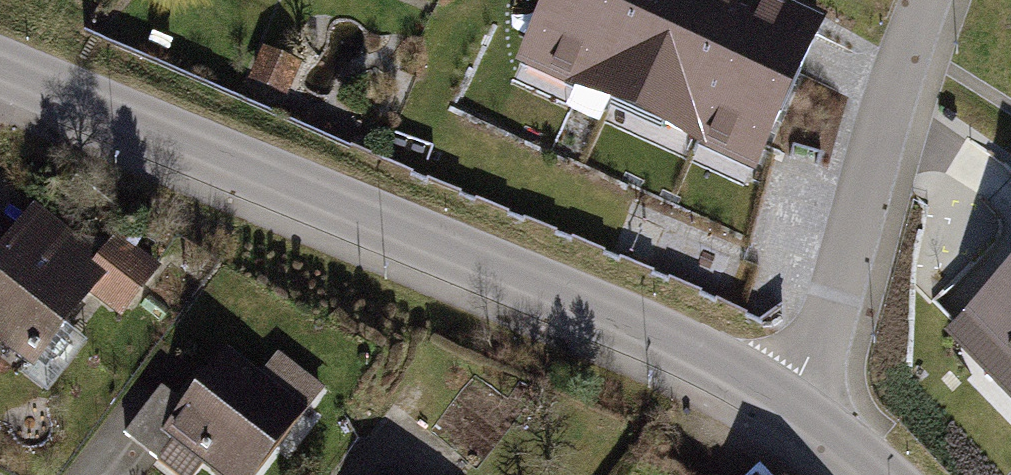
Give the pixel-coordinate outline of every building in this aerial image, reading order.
[(742,0),(558,0),(525,68),(756,181),(826,41),(742,0)] [(30,374),(92,277),(0,218),(0,355),(30,374)] [(945,328),(1010,397),(1010,265),(945,328)] [(213,333),(160,398),(244,467),(298,402),(213,333)]
